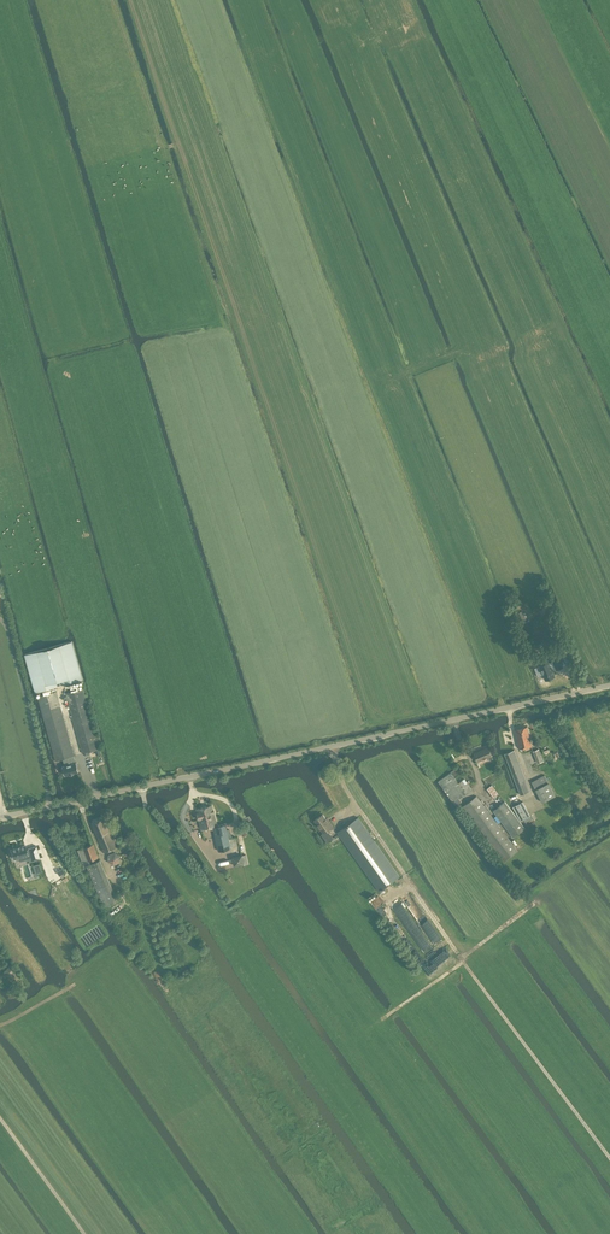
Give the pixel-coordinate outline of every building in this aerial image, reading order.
[(57,691),(51,693),(49,688),(51,687),(52,691),(57,689),(56,686),(83,678),(72,640),(24,654),(35,692),(43,690),(44,695),(38,696),(56,760),(63,758),(74,755),(57,691)] [(548,668),(550,672),(556,670),(554,664),(556,663),(557,665),(561,663),(557,653),(553,655),(553,657),(552,657),(551,657),(541,661),(545,669),(548,668)] [(100,748),(83,689),(66,693),(67,696),(68,699),(83,753),(100,748)] [(520,748),(531,746),(527,726),(515,729),(520,748)] [(478,762),(492,756),(488,747),(474,753),(478,762)] [(544,761),(539,749),(533,751),(537,763),(544,761)] [(521,794),(530,791),(514,750),(505,753),(521,794)] [(63,768),(61,769),(63,773),(64,773),(65,775),(69,774),(70,774),(74,773),(74,772),(78,771),(76,762),(74,755),(63,758),(65,765),(62,766),(63,768)] [(450,772),(438,781),(456,806),(461,802),(459,799),(472,789),(464,779),(458,783),(450,772)] [(542,802),(555,796),(544,775),(531,782),(542,802)] [(499,794),(492,785),(487,788),(494,798),(499,794)] [(504,861),(518,851),(476,796),(463,806),(504,861)] [(522,801),(512,806),(520,821),(530,815),(522,801)] [(513,837),(525,828),(505,802),(493,810),(513,837)] [(198,819),(214,815),(212,805),(196,809),(198,819)] [(314,820),(323,832),(321,834),(327,842),(333,838),(327,830),(332,826),(329,821),(328,822),(322,814),(314,820)] [(213,826),(216,825),(214,815),(198,819),(201,829),(213,826)] [(117,846),(116,845),(105,817),(91,822),(103,852),(117,846)] [(378,891),(399,877),(358,818),(337,832),(378,891)] [(215,837),(227,834),(225,825),(213,827),(215,837)] [(214,835),(214,834),(214,833),(214,832),(212,830),(210,829),(208,828),(206,829),(204,830),(203,832),(202,833),(202,834),(203,837),(204,838),(205,840),(208,840),(209,840),(210,840),(211,840),(212,839),(214,837),(214,836),(214,835)] [(227,834),(215,837),(219,851),(230,848),(227,834)] [(89,861),(98,857),(93,844),(77,850),(84,866),(90,864),(89,861)] [(12,851),(10,852),(12,857),(13,856),(14,858),(20,857),(21,861),(29,858),(30,861),(38,859),(34,846),(28,848),(29,849),(26,849),(25,845),(11,849),(12,851)] [(113,865),(119,862),(120,856),(114,851),(108,854),(107,861),(113,865)] [(248,864),(246,854),(232,857),(234,865),(243,863),(243,865),(248,864)] [(116,901),(99,861),(87,866),(103,906),(116,901)] [(39,864),(38,864),(33,865),(33,866),(36,875),(38,875),(37,873),(41,871),(39,864)] [(15,968),(9,961),(0,969),(0,970),(6,976),(15,968)]
